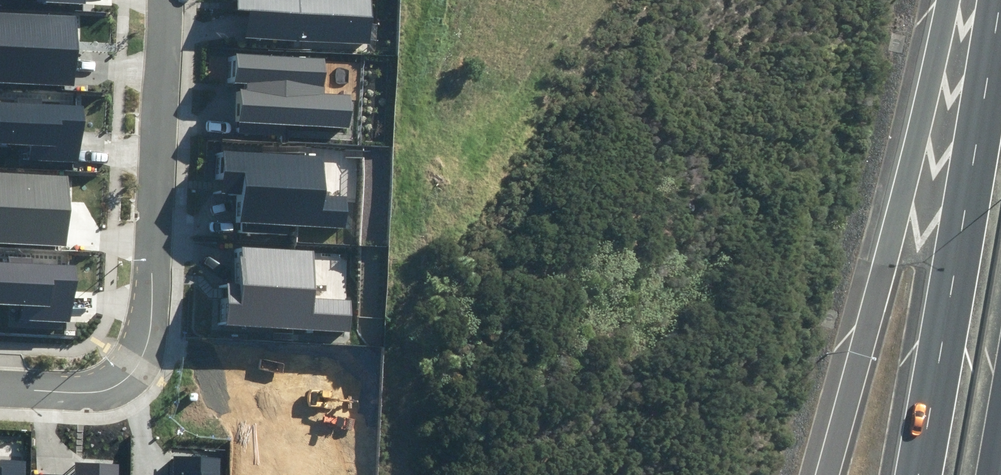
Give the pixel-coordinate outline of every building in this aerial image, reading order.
[(369,44),(370,0),(236,0),(236,10),(249,11),(248,39),(369,44)] [(74,85),(76,16),(0,13),(0,83),(74,85)] [(287,123),(351,126),(352,94),(324,93),(326,58),(237,54),(236,81),(248,82),(247,90),(240,90),(238,135),(286,137),(287,123)] [(79,161),(82,106),(41,104),(41,98),(18,97),(17,104),(0,104),(0,143),(29,144),(28,159),(79,161)] [(288,226),(347,229),(349,196),(324,195),(326,156),(223,151),(220,192),(244,193),(242,232),(288,234),(288,226)] [(66,245),(69,175),(0,172),(0,242),(66,245)] [(225,283),(223,326),(353,333),(354,301),(314,299),(317,253),(241,249),(240,284),(225,283)] [(71,323),(73,267),(31,265),(32,258),(11,257),(10,263),(0,262),(0,303),(29,304),(28,320),(71,323)] [(222,458),(174,456),(173,474),(221,474),(222,458)] [(32,460),(1,459),(1,467),(0,467),(0,474),(31,474),(32,460)] [(120,462),(75,462),(75,474),(120,474),(120,462)]
